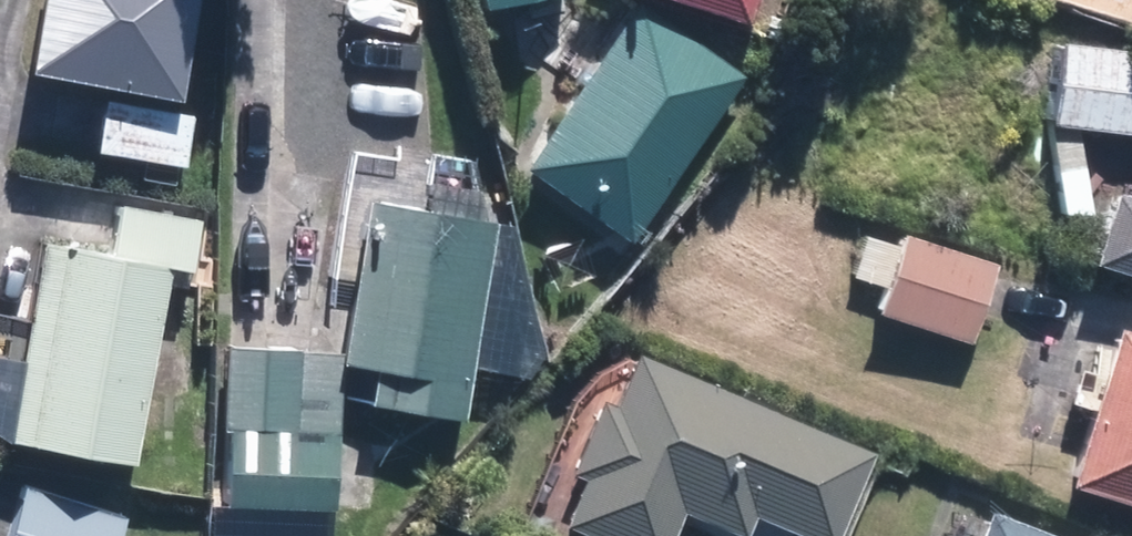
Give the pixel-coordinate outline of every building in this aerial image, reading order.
[(24,65),(170,92),(187,0),(36,0),(24,65)] [(746,0),(676,0),(740,20),(746,0)] [(624,240),(741,76),(635,1),(518,165),(624,240)] [(1051,40),(1041,125),(1131,135),(1131,48),(1051,40)] [(102,99),(93,148),(180,163),(189,114),(102,99)] [(1106,188),(1083,260),(1131,276),(1131,197),(1106,188)] [(396,204),(359,200),(341,351),(232,338),(213,501),(325,514),(343,362),(366,365),(361,406),(463,417),(486,215),(396,205),(396,204)] [(105,250),(40,237),(2,435),(130,459),(166,267),(184,270),(194,217),(114,202),(105,250)] [(990,263),(898,234),(874,312),(965,341),(990,263)] [(1112,327),(1064,483),(1131,503),(1131,333),(1112,327)] [(577,472),(556,521),(591,535),(670,535),(681,509),(741,534),(751,512),(807,535),(833,535),(869,450),(627,348),(605,400),(593,395),(563,466),(577,472)] [(3,535),(123,535),(131,515),(23,479),(3,535)] [(982,505),(970,535),(1063,535),(982,505)]
